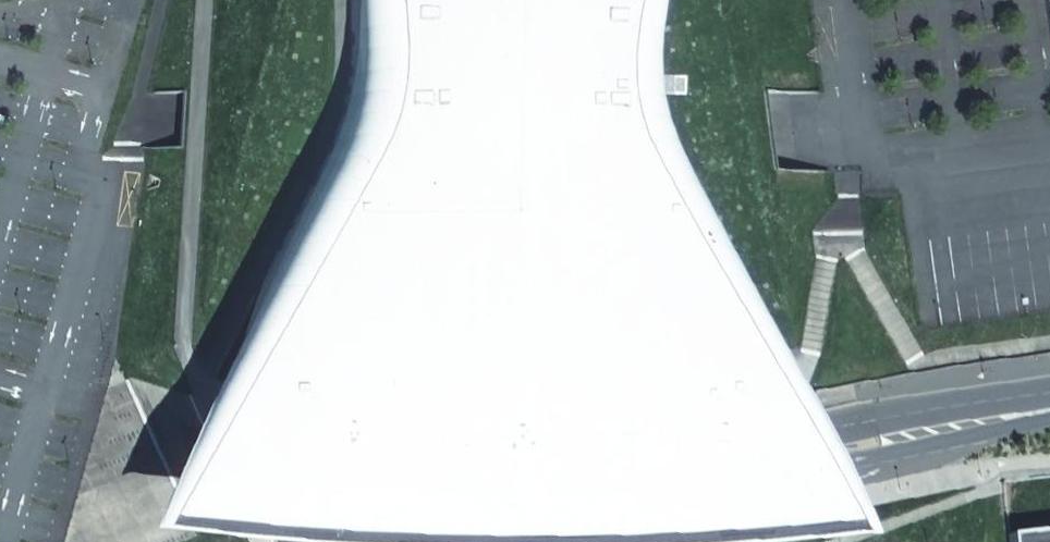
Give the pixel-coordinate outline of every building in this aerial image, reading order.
[(234,389),(312,424),(383,443),(449,451),(483,453),(523,452),(582,447),(632,438),(680,423),(753,392),(714,308),(734,298),(665,159),(649,110),(644,67),(644,33),(649,3),(618,2),(618,0),(373,0),(346,2),(349,26),(351,55),(349,83),(342,114),(330,153),(255,294),(277,304),(234,389)] [(1007,534),(1007,541),(1049,541),(1049,530),(1007,534)]
